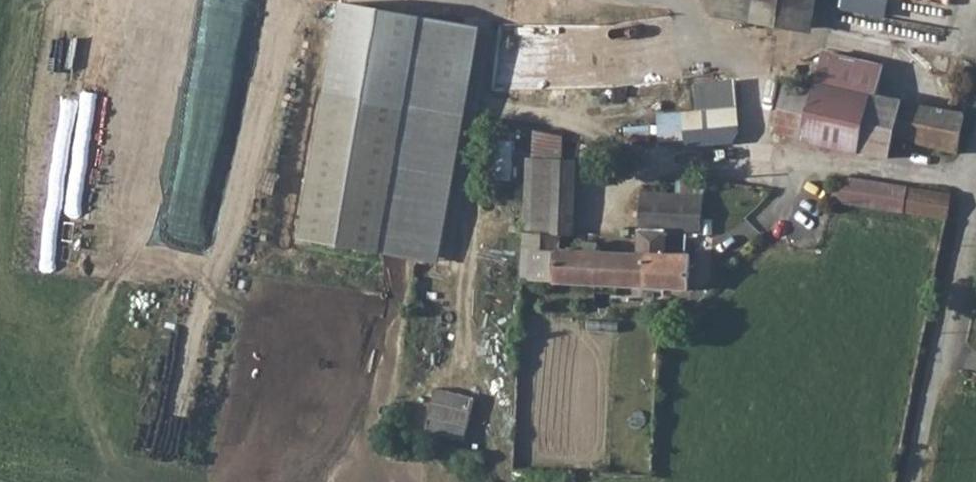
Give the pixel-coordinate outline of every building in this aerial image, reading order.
[(791,35),(797,0),(735,0),(755,4),(750,28),(791,35)] [(892,16),(893,0),(845,0),(844,11),(892,16)] [(476,27),(342,4),(303,237),(437,260),(476,27)] [(514,83),(623,84),(624,36),(515,34),(514,83)] [(879,101),(884,77),(823,60),(819,86),(879,101)] [(803,137),(813,88),(789,82),(777,130),(803,137)] [(813,88),(803,137),(895,161),(901,141),(961,156),(967,121),(948,117),(918,109),(889,98),(888,103),(879,101),(819,86),(814,86),(813,88)] [(664,117),(666,135),(743,125),(741,107),(664,117)] [(524,231),(558,231),(561,159),(562,141),(535,133),(533,190),(527,191),(524,231)] [(815,206),(830,209),(947,229),(953,199),(839,182),(837,192),(820,190),(816,202),(815,206)] [(702,202),(646,198),(641,198),(638,254),(557,248),(558,231),(524,231),(522,281),(660,291),(672,291),(674,259),(666,257),(666,239),(701,240),(702,202)] [(467,442),(479,397),(441,386),(428,432),(467,442)]
